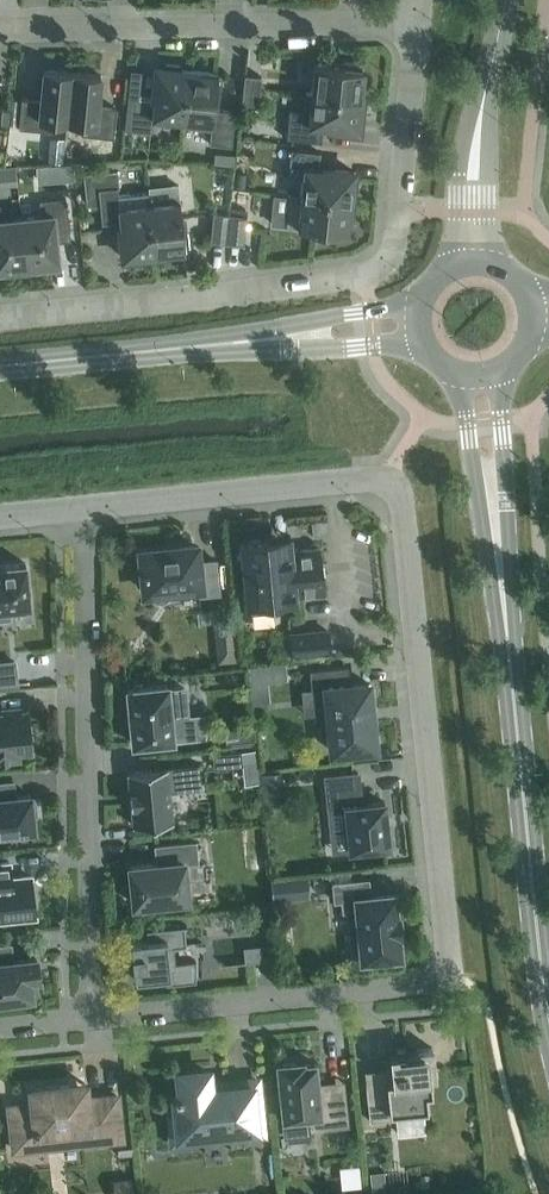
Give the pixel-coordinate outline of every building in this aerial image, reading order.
[(314,63),(311,93),(311,94),(361,99),(364,68),(362,68),(362,63),(344,62),(344,66),(314,63)] [(152,118),(180,120),(182,121),(187,70),(181,69),(181,65),(163,63),(163,68),(156,67),(152,102),(134,100),(131,130),(151,132),(152,118)] [(72,72),(43,69),(40,100),(21,98),(18,128),(50,131),(51,120),(67,122),(72,72)] [(218,73),(187,70),(182,121),(180,120),(180,126),(210,129),(209,143),(231,146),(235,111),(214,109),(216,94),(220,94),(222,76),(217,76),(218,73)] [(100,75),(72,72),(67,122),(82,123),(81,134),(113,138),(116,108),(97,106),(100,75)] [(261,76),(244,74),(241,103),(258,105),(261,76)] [(361,105),(361,99),(311,94),(311,93),(305,92),(303,110),(289,109),(286,138),(321,141),(322,126),(358,130),(359,123),(363,123),(365,106),(361,105)] [(302,179),(300,195),(300,196),(351,201),(351,195),(356,196),(358,178),(353,177),(354,170),(319,167),(320,152),(291,149),(288,177),(302,179)] [(214,152),(213,165),(233,167),(234,155),(214,152)] [(73,163),(59,164),(60,180),(74,179),(73,163)] [(149,203),(150,203),(149,192),(122,194),(120,172),(85,176),(89,208),(100,207),(102,224),(119,222),(123,257),(130,256),(130,260),(148,259),(148,254),(154,253),(149,203)] [(230,198),(230,178),(215,177),(215,198),(230,198)] [(348,232),(351,201),(300,196),(300,195),(289,194),(286,226),(327,230),(327,234),(345,236),(345,232),(348,232)] [(21,217),(26,267),(58,263),(55,235),(69,234),(66,198),(39,201),(41,215),(21,217)] [(180,200),(150,203),(149,203),(154,253),(185,250),(184,248),(189,247),(187,229),(183,230),(180,200)] [(26,267),(21,217),(1,219),(0,211),(0,269),(26,267)] [(228,243),(231,213),(213,212),(210,241),(228,243)] [(247,215),(231,213),(228,243),(244,244),(247,215)] [(268,538),(240,541),(246,603),(296,598),(296,596),(323,593),(318,547),(293,550),(292,536),(268,538)] [(166,599),(167,597),(169,596),(170,594),(170,592),(170,591),(170,589),(199,586),(200,595),(219,593),(215,560),(197,562),(195,545),(140,551),(144,591),(149,591),(149,593),(150,595),(151,596),(152,598),(153,599),(155,600),(157,600),(159,601),(161,601),(163,600),(164,600),(166,599)] [(9,617),(8,607),(26,605),(29,605),(29,602),(25,566),(25,563),(22,563),(22,564),(1,566),(1,565),(0,565),(0,618),(9,617)] [(230,563),(220,564),(223,585),(232,584),(230,563)] [(210,612),(197,612),(198,624),(211,623),(210,612)] [(292,630),(295,655),(335,651),(332,626),(292,630)] [(235,638),(216,640),(218,662),(237,660),(235,638)] [(0,660),(0,686),(18,684),(15,658),(0,660)] [(286,662),(249,665),(250,683),(268,681),(287,679),(286,662)] [(375,722),(372,722),(370,707),(373,707),(372,692),(369,693),(368,683),(349,685),(347,666),(309,670),(311,690),(325,689),(332,751),(375,747),(374,737),(377,737),(375,722)] [(185,688),(168,690),(167,685),(127,689),(132,744),(173,740),(172,735),(184,734),(183,717),(187,717),(185,688)] [(17,757),(17,751),(31,749),(27,711),(0,714),(0,759),(17,757)] [(224,729),(226,743),(254,740),(253,726),(224,729)] [(254,748),(240,750),(242,764),(243,769),(256,767),(254,748)] [(240,750),(212,754),(214,768),(242,764),(240,750)] [(201,788),(199,764),(128,771),(130,791),(128,791),(130,806),(132,805),(134,826),(172,822),(168,792),(201,788)] [(281,771),(261,773),(263,802),(284,800),(281,771)] [(358,773),(325,776),(329,808),(345,807),(349,849),(388,845),(384,801),(361,804),(358,773)] [(30,795),(0,798),(0,832),(34,829),(32,817),(37,817),(35,798),(30,799),(30,795)] [(158,863),(129,866),(133,904),(153,902),(153,904),(168,903),(168,900),(187,898),(183,861),(196,860),(194,842),(156,846),(158,863)] [(11,878),(9,862),(0,863),(0,920),(35,916),(31,876),(11,878)] [(308,874),(270,878),(272,900),(310,897),(308,874)] [(334,900),(341,899),(342,911),(357,910),(359,932),(349,933),(352,960),(400,955),(397,933),(400,933),(398,915),(396,915),(393,893),(370,896),(368,879),(332,883),(334,900)] [(186,946),(184,927),(187,926),(186,925),(146,929),(147,940),(131,942),(132,955),(126,955),(127,968),(133,967),(134,980),(165,977),(165,983),(195,980),(196,960),(174,962),(172,947),(186,946)] [(246,945),(248,961),(271,959),(270,943),(246,945)] [(37,996),(35,978),(39,977),(36,957),(13,960),(11,944),(0,945),(0,1000),(37,996)] [(438,1093),(433,1048),(407,1050),(407,1054),(397,1055),(397,1051),(389,1052),(390,1068),(378,1069),(380,1082),(366,1083),(370,1121),(391,1118),(390,1112),(427,1109),(426,1094),(438,1093)] [(303,1066),(302,1061),(277,1064),(283,1118),(305,1116),(306,1130),(349,1126),(345,1092),(318,1095),(314,1064),(303,1066)] [(262,1133),(256,1080),(229,1083),(230,1089),(209,1091),(207,1071),(179,1074),(181,1094),(175,1095),(177,1115),(171,1116),(173,1142),(203,1139),(202,1133),(228,1130),(228,1136),(262,1133)] [(31,1089),(32,1104),(10,1107),(14,1149),(121,1138),(117,1096),(87,1099),(85,1083),(31,1089)] [(384,1170),(370,1172),(372,1191),(386,1189),(384,1170)] [(112,1179),(114,1193),(133,1193),(131,1177),(112,1179)]
